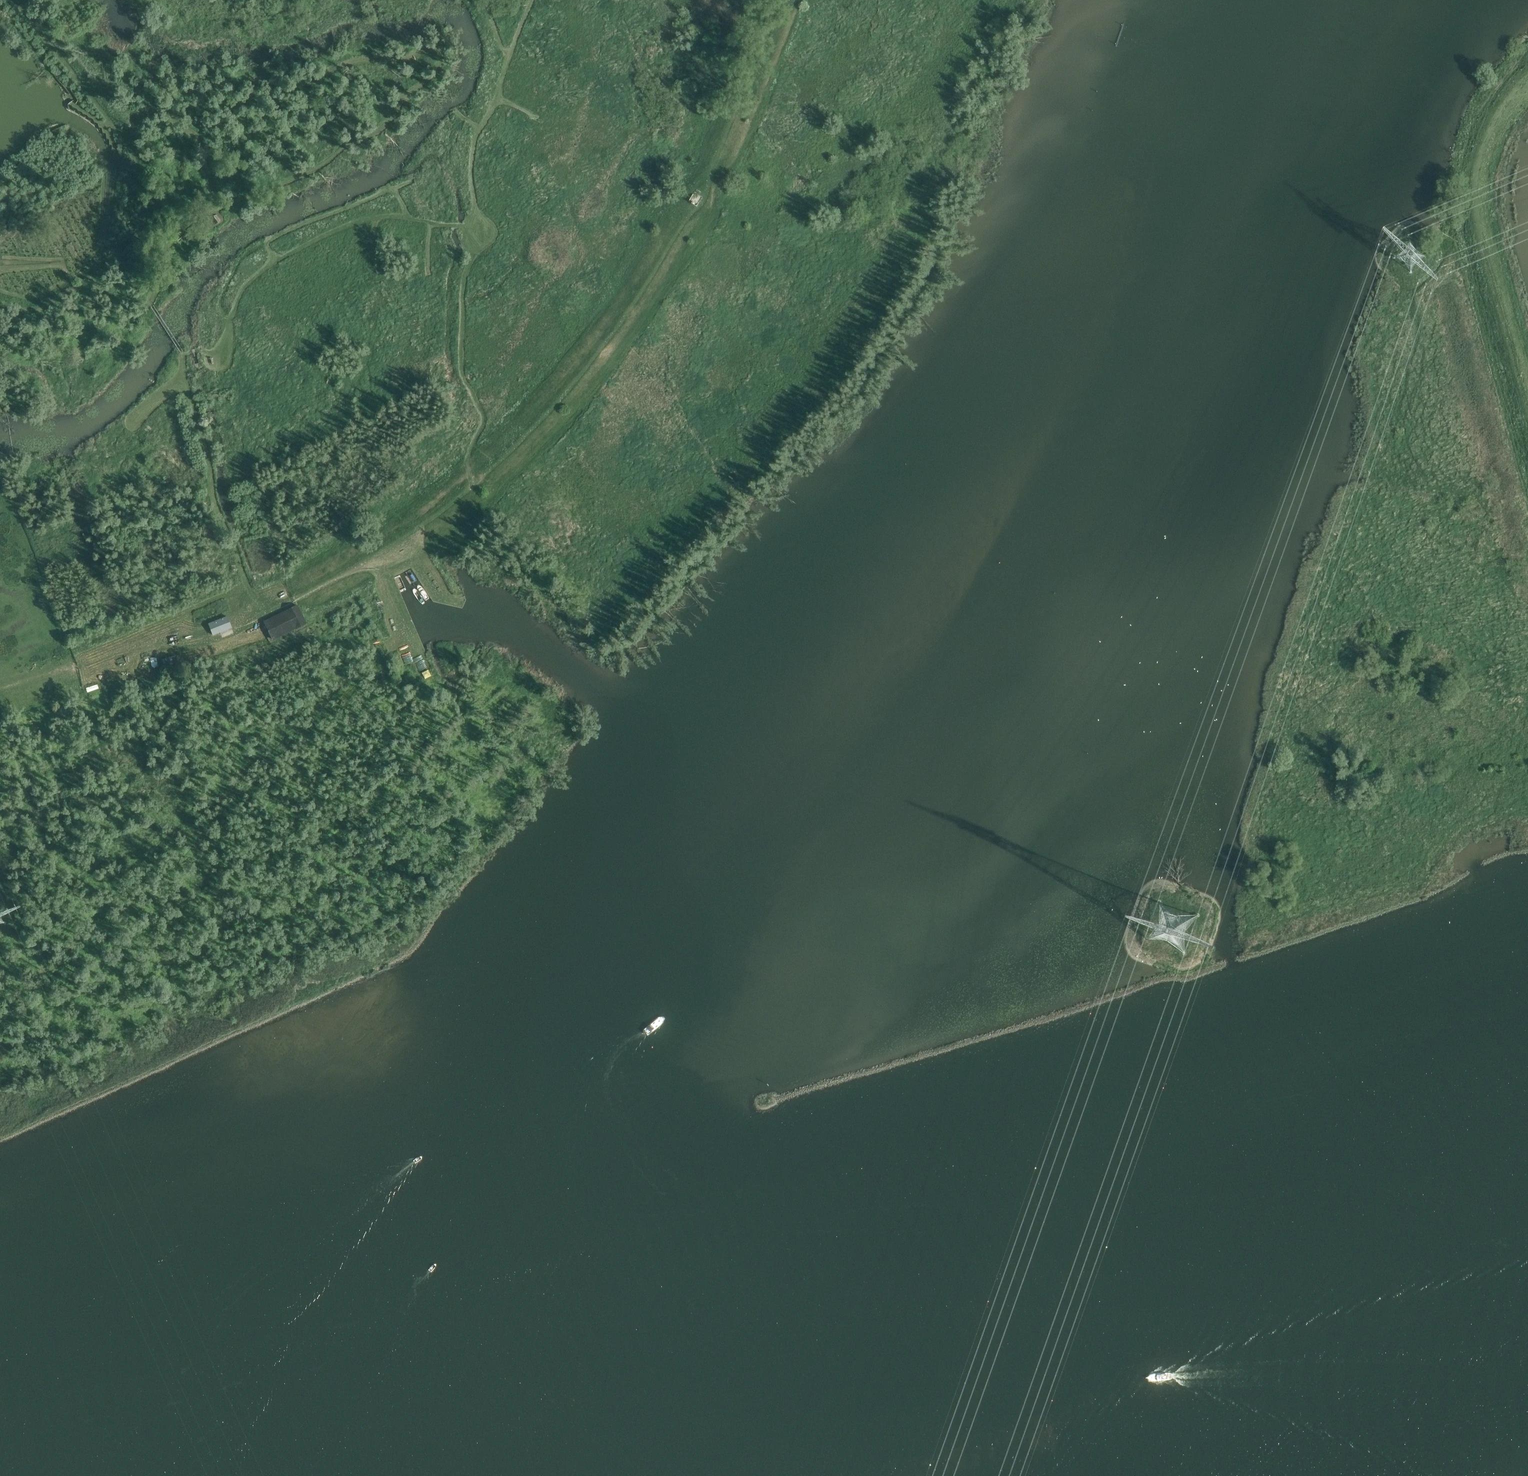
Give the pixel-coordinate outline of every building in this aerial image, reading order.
[(264,622),(271,637),(273,641),(307,624),(297,605),(264,622)] [(209,624),(213,635),(221,632),(221,634),(227,631),(226,630),(232,627),(227,616),(209,624)] [(162,660),(163,661),(165,667),(175,664),(176,667),(181,666),(180,662),(178,663),(176,655),(162,660)]
